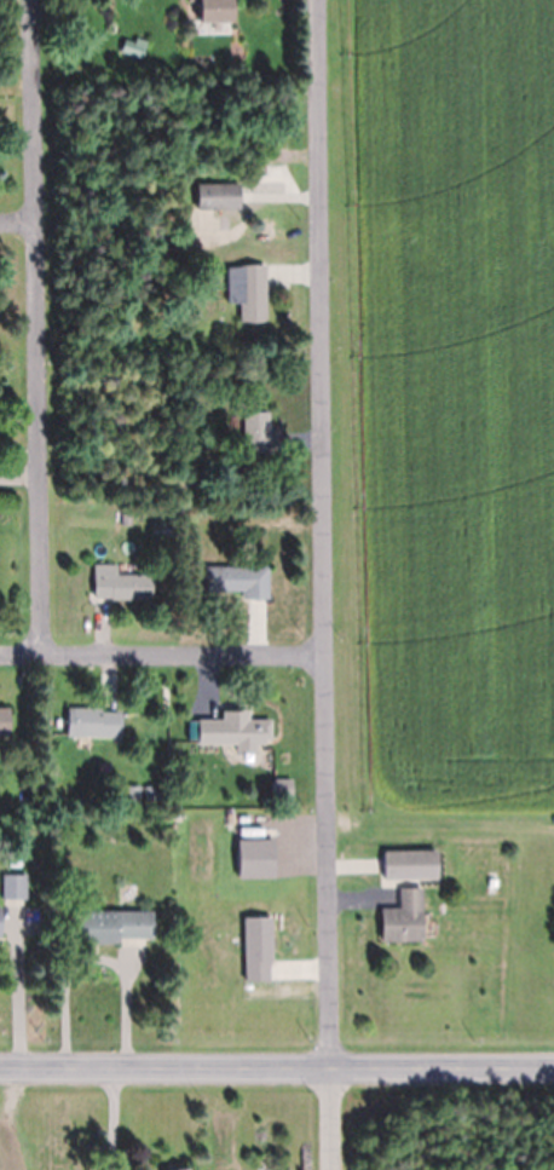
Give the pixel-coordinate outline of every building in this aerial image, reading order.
[(197,21),(197,0),(230,0),(231,19),(227,19),(227,22),(200,23),(200,21),(197,21)] [(190,65),(190,56),(208,56),(209,64),(190,65)] [(240,211),(240,185),(196,185),(196,211),(240,211)] [(265,265),(265,282),(265,319),(238,321),(238,301),(226,301),(226,266),(237,266),(237,265),(265,264),(265,265)] [(275,432),(276,448),(276,450),(267,450),(267,451),(241,453),(241,450),(233,450),(233,432),(241,432),(241,430),(240,414),(233,414),(232,397),(264,396),(265,410),(266,410),(267,428),(275,428),(275,432)] [(131,525),(121,524),(121,508),(131,509),(131,525)] [(116,564),(116,574),(150,574),(150,599),(110,599),(110,596),(94,596),(92,596),(93,563),(116,564)] [(266,596),(249,596),(242,596),(242,590),(203,590),(204,565),(267,566),(267,595),(270,595),(270,596),(266,596)] [(8,734),(0,735),(0,707),(7,707),(8,734)] [(100,711),(116,711),(120,711),(120,736),(114,736),(67,736),(67,708),(99,708),(99,711),(100,711)] [(199,747),(272,746),(272,722),(249,722),(249,713),(222,713),(223,721),(198,722),(199,747)] [(126,802),(126,785),(139,785),(140,802),(126,802)] [(384,881),(440,881),(440,852),(384,852),(384,881)] [(22,898),(6,898),(2,898),(2,874),(27,874),(25,898),(22,898)] [(381,907),(399,907),(399,887),(422,887),(422,940),(381,940),(381,907)] [(145,938),(119,938),(119,943),(117,943),(71,943),(71,910),(152,910),(152,938),(145,938)] [(272,983),(272,920),(246,920),(246,983),(272,983)]
